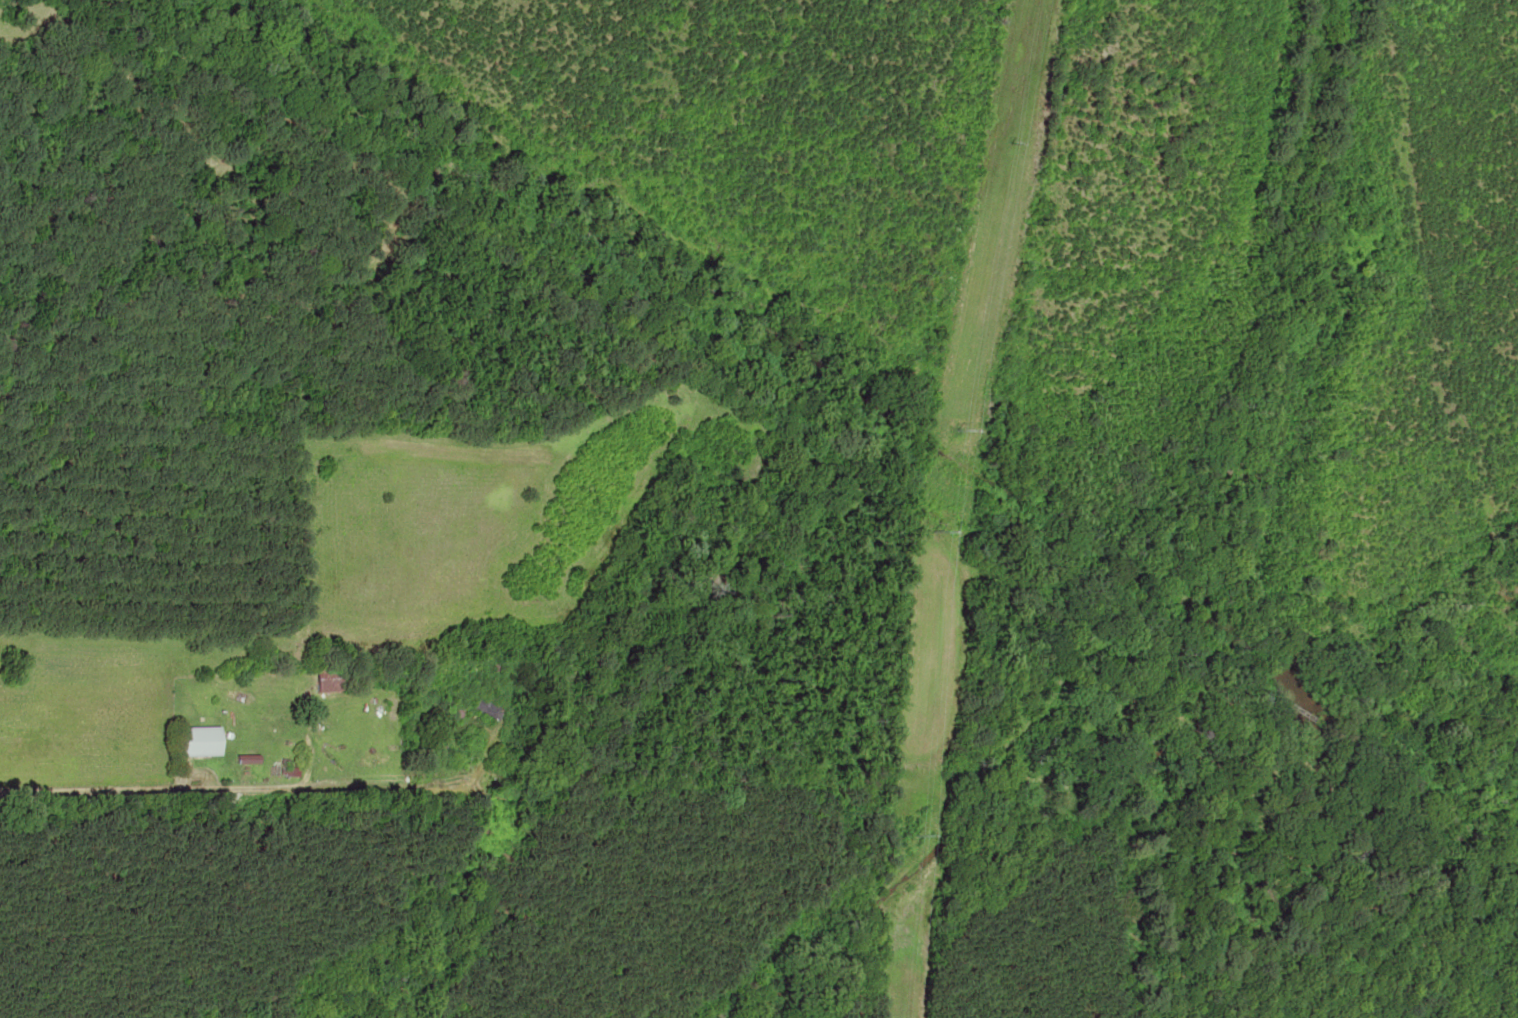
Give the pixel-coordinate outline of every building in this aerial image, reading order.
[(318,694),(343,690),(340,666),(315,670),(318,694)] [(499,720),(505,706),(478,694),(471,709),(499,720)] [(179,727),(179,756),(220,756),(220,727),(179,727)]
